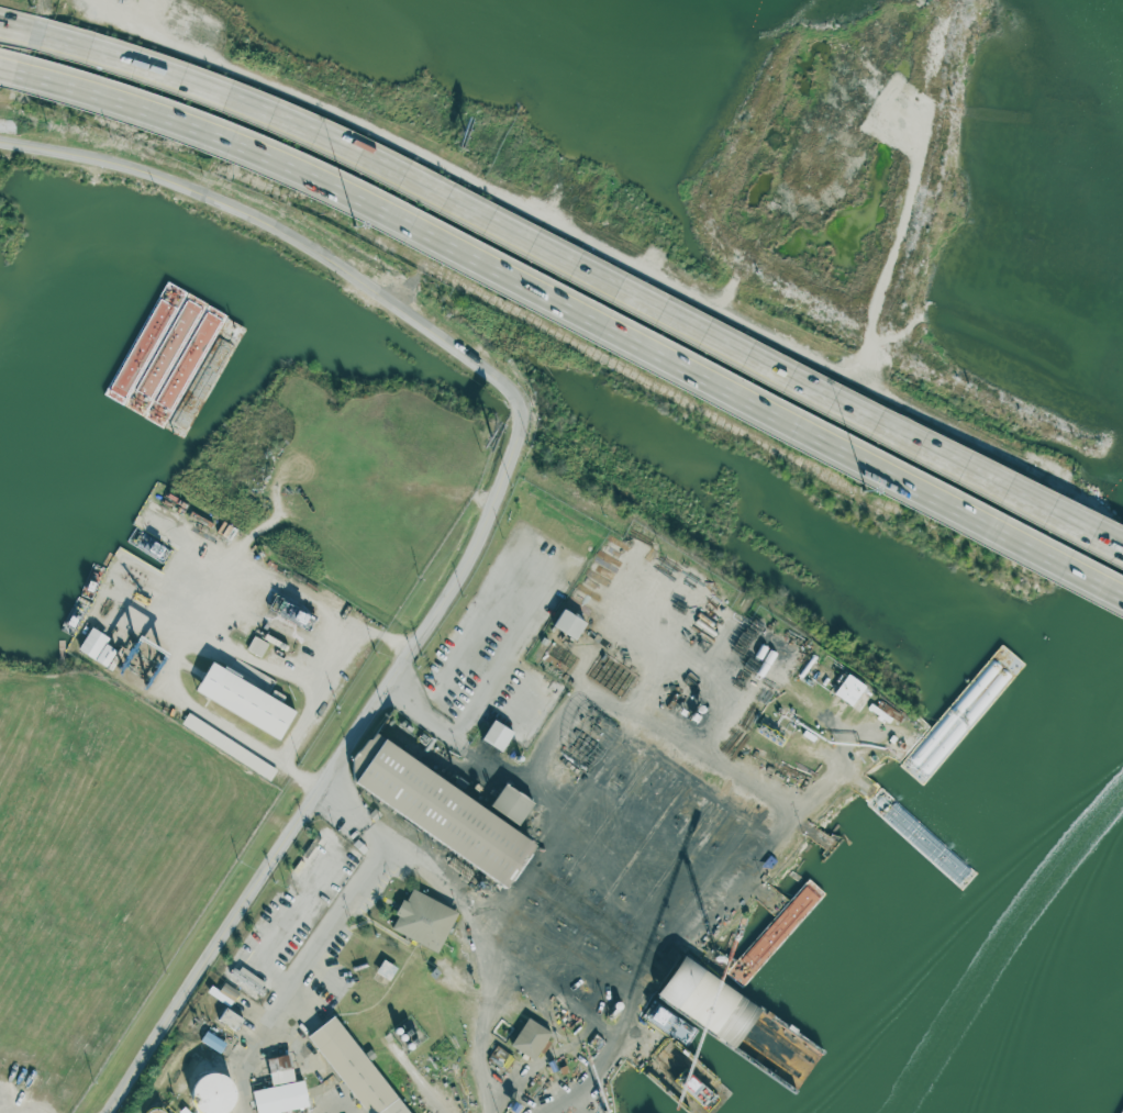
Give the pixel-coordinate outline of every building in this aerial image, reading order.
[(173,520),(176,514),(152,500),(148,504),(159,511),(165,514),(173,520)] [(192,511),(190,515),(212,527),(214,523),(192,511)] [(576,640),(586,623),(563,609),(553,626),(576,640)] [(109,636),(90,627),(79,652),(108,665),(116,649),(106,644),(109,636)] [(296,710),(211,663),(195,692),(280,739),(296,710)] [(873,692),(847,675),(834,694),(860,711),(873,692)] [(199,720),(192,731),(259,771),(265,761),(199,720)] [(482,741),(503,751),(513,731),(492,720),(482,741)] [(344,778),(507,886),(536,841),(374,734),(344,778)] [(490,805),(518,825),(534,803),(505,783),(490,805)] [(390,929),(438,952),(458,911),(412,889),(406,901),(404,900),(390,929)] [(731,969),(755,990),(806,932),(817,920),(814,916),(831,897),(826,893),(823,897),(822,896),(815,904),(811,900),(799,913),(790,904),(731,969)] [(682,958),(657,996),(736,1047),(760,1009),(682,958)] [(376,972),(390,980),(398,968),(384,959),(376,972)] [(231,977),(259,997),(268,984),(239,965),(231,977)] [(230,1006),(239,992),(222,982),(218,990),(212,986),(208,992),(230,1006)] [(219,1021),(238,1030),(243,1017),(224,1008),(219,1021)] [(367,1112),(409,1112),(336,1014),(309,1035),(367,1112)] [(512,1048),(537,1060),(551,1030),(525,1018),(512,1048)] [(201,1041),(221,1052),(227,1042),(206,1031),(201,1041)] [(309,1107),(304,1080),(294,1082),(289,1054),(267,1058),(272,1087),(253,1090),(257,1112),(276,1112),(309,1107)] [(230,1073),(190,1080),(196,1112),(222,1112),(237,1110),(230,1073)]
